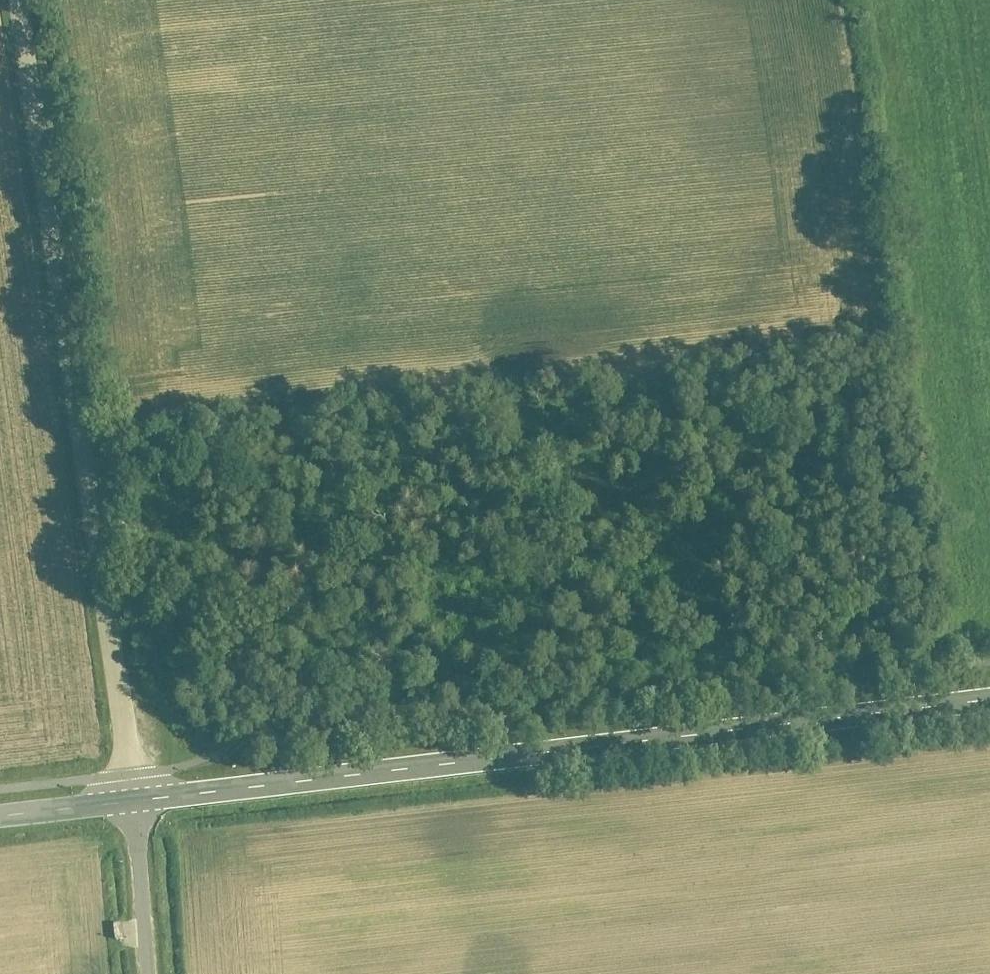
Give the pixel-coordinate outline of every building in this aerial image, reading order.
[(125,929),(116,929),(117,947),(126,946),(125,929)]
